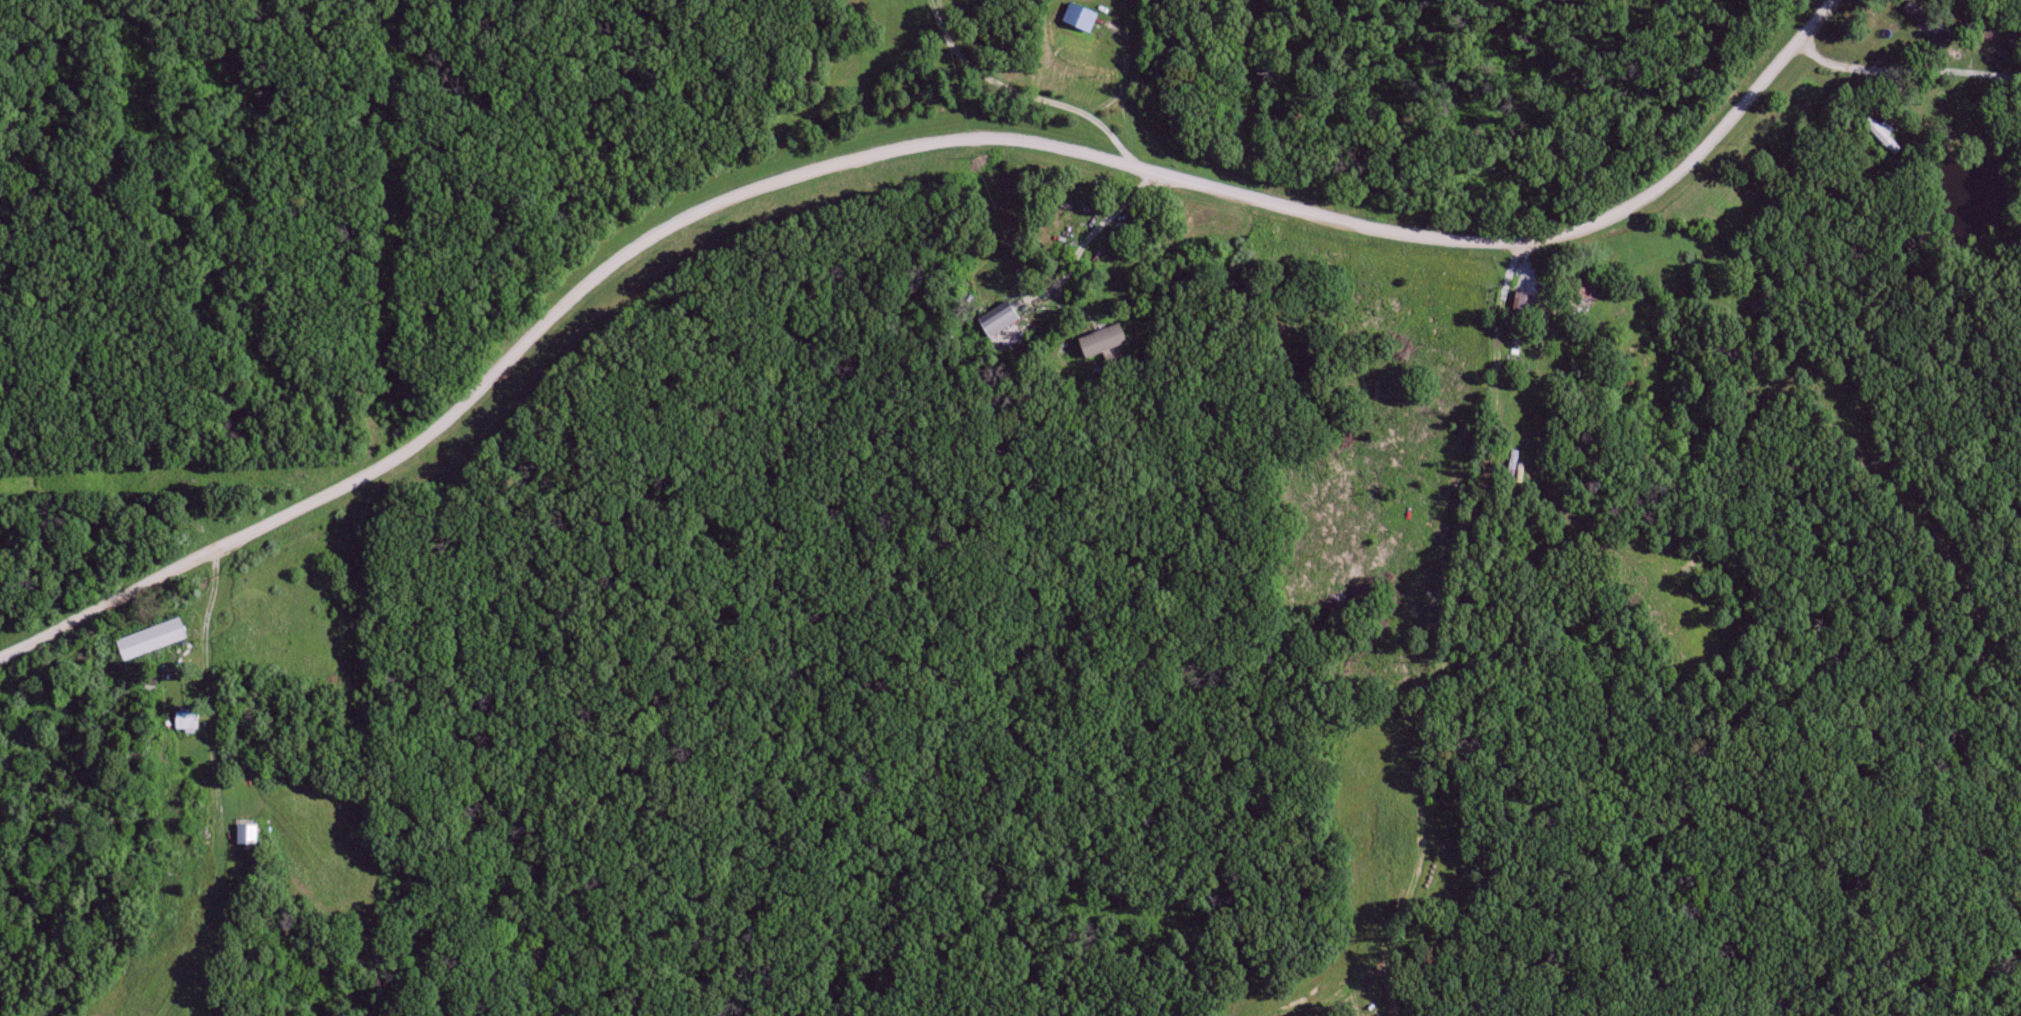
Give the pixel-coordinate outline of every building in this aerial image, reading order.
[(1073,0),(1072,0),(1061,19),(1088,34),(1099,14),(1073,0)] [(1891,133),(1885,120),(1871,126),(1886,157),(1899,151),(1891,133)] [(1531,314),(1531,293),(1514,293),(1514,314),(1531,314)] [(995,335),(1024,317),(1013,299),(984,318),(995,335)] [(1078,341),(1086,360),(1127,343),(1119,323),(1078,341)] [(118,638),(125,660),(190,640),(183,618),(118,638)] [(178,730),(199,730),(199,714),(178,714),(178,730)] [(260,824),(239,824),(239,845),(260,845),(260,824)]
